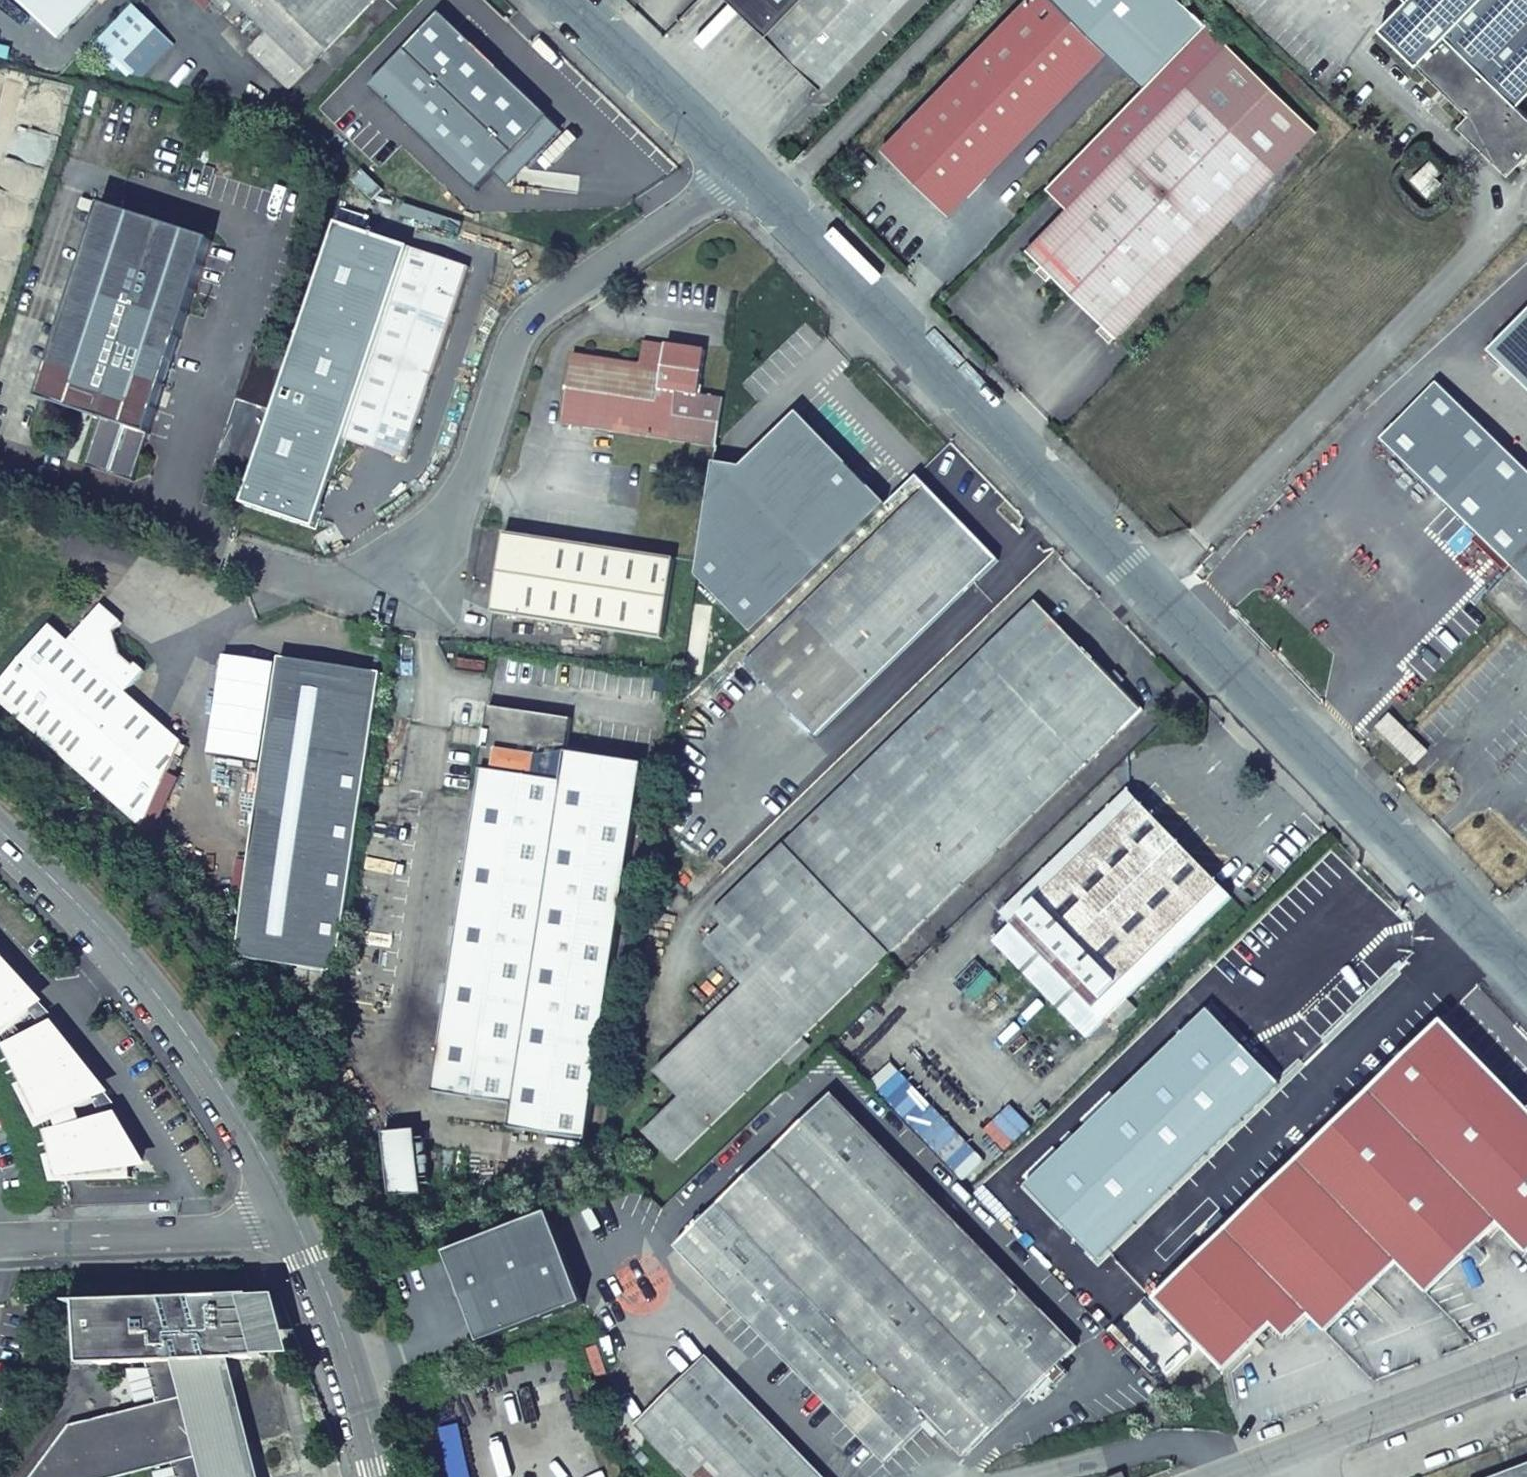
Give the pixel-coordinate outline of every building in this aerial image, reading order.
[(60,41),(100,0),(18,0),(60,41)] [(221,12),(231,1),(263,31),(245,50),(286,89),(346,33),(355,42),(391,3),(387,0),(209,0),(221,12)] [(823,88),(834,77),(755,0),(732,0),(823,88)] [(834,77),(908,0),(755,0),(834,77)] [(1054,0),(1027,0),(881,149),(949,216),(1108,52),(1054,0)] [(1379,28),(1468,114),(1458,126),(1510,174),(1526,156),(1526,114),(1517,105),(1526,95),(1526,0),(1407,0),(1379,28)] [(174,45),(130,4),(95,42),(140,83),(174,45)] [(549,117),(441,14),(405,52),(514,155),(549,117)] [(1116,338),(1277,173),(1315,134),(1204,25),(1049,183),(1072,205),(1067,210),(1027,251),(1116,338)] [(1430,161),(1410,181),(1422,192),(1441,172),(1430,161)] [(1044,188),(1067,210),(1072,205),(1049,183),(1044,188)] [(212,241),(103,206),(39,400),(103,419),(87,467),(134,482),(212,241)] [(405,460),(469,268),(410,248),(346,439),(405,460)] [(644,342),(618,361),(573,354),(562,424),(716,447),(724,399),(699,395),(706,351),(644,342)] [(211,480),(203,503),(225,510),(232,487),(246,491),(293,356),(253,343),(239,386),(241,387),(237,399),(236,399),(210,480),(211,480)] [(1437,383),(1381,440),(1526,582),(1526,471),(1437,383)] [(699,577),(756,631),(886,505),(798,414),(742,469),(716,463),(699,577)] [(997,561),(925,487),(798,611),(745,663),(815,735),(997,561)] [(518,617),(663,639),(675,559),(505,534),(496,592),(521,596),(518,617)] [(493,614),(518,617),(521,596),(496,592),(493,614)] [(1140,710),(1037,603),(713,916),(738,941),(720,958),(747,987),(655,1074),(680,1099),(644,1134),(673,1165),(784,1057),(791,1063),(809,1044),(802,1039),(1140,710)] [(27,726),(103,794),(141,827),(183,743),(126,693),(145,671),(136,663),(133,666),(121,654),(114,631),(122,623),(101,604),(69,641),(68,642),(87,659),(27,726)] [(0,681),(0,702),(27,726),(87,659),(68,642),(69,641),(50,625),(0,681)] [(372,637),(369,647),(384,650),(387,641),(372,637)] [(337,972),(382,673),(280,658),(235,956),(337,972)] [(484,771),(435,1093),(514,1105),(511,1128),(586,1140),(643,765),(566,754),(572,720),(489,707),(486,731),(491,732),(489,748),(483,747),(479,771),(484,771)] [(1426,751),(1390,715),(1378,729),(1415,765),(1426,751)] [(1231,897),(1128,789),(1001,912),(1104,1021),(1231,897)] [(40,1002),(0,957),(0,1037),(40,1002)] [(298,969),(293,999),(318,1003),(323,973),(298,969)] [(1276,1084),(1205,1013),(1028,1186),(1097,1258),(1276,1084)] [(1443,1022),(1155,1302),(1224,1372),(1271,1324),(1285,1338),(1307,1316),(1325,1332),(1396,1263),(1426,1293),(1477,1244),(1498,1224),(1510,1236),(1526,1253),(1526,1109),(1443,1022)] [(55,1028),(8,1051),(44,1122),(58,1115),(70,1109),(105,1092),(55,1028)] [(1076,1348),(833,1095),(718,1205),(675,1246),(884,1464),(928,1422),(962,1458),(1076,1348)] [(78,1129),(70,1109),(58,1115),(64,1133),(78,1129)] [(64,1133),(50,1137),(61,1183),(133,1181),(133,1167),(144,1165),(116,1119),(78,1129),(64,1133)] [(382,1149),(398,1212),(430,1204),(428,1194),(436,1191),(425,1149),(416,1150),(414,1141),(382,1149)] [(549,1214),(445,1254),(479,1345),(584,1305),(549,1214)] [(1498,1224),(1477,1244),(1491,1256),(1510,1236),(1498,1224)] [(251,1299),(193,1301),(194,1364),(267,1361),(251,1299)] [(193,1301),(164,1302),(166,1365),(194,1364),(193,1301)] [(73,1369),(166,1365),(164,1302),(70,1306),(73,1369)] [(708,1356),(634,1426),(684,1476),(823,1476),(708,1356)] [(243,1363),(166,1365),(177,1400),(71,1429),(35,1476),(119,1476),(171,1465),(175,1476),(270,1476),(243,1363)] [(449,1476),(470,1476),(458,1425),(439,1430),(449,1476)] [(1494,1476),(1526,1476),(1526,1465),(1494,1476)]
